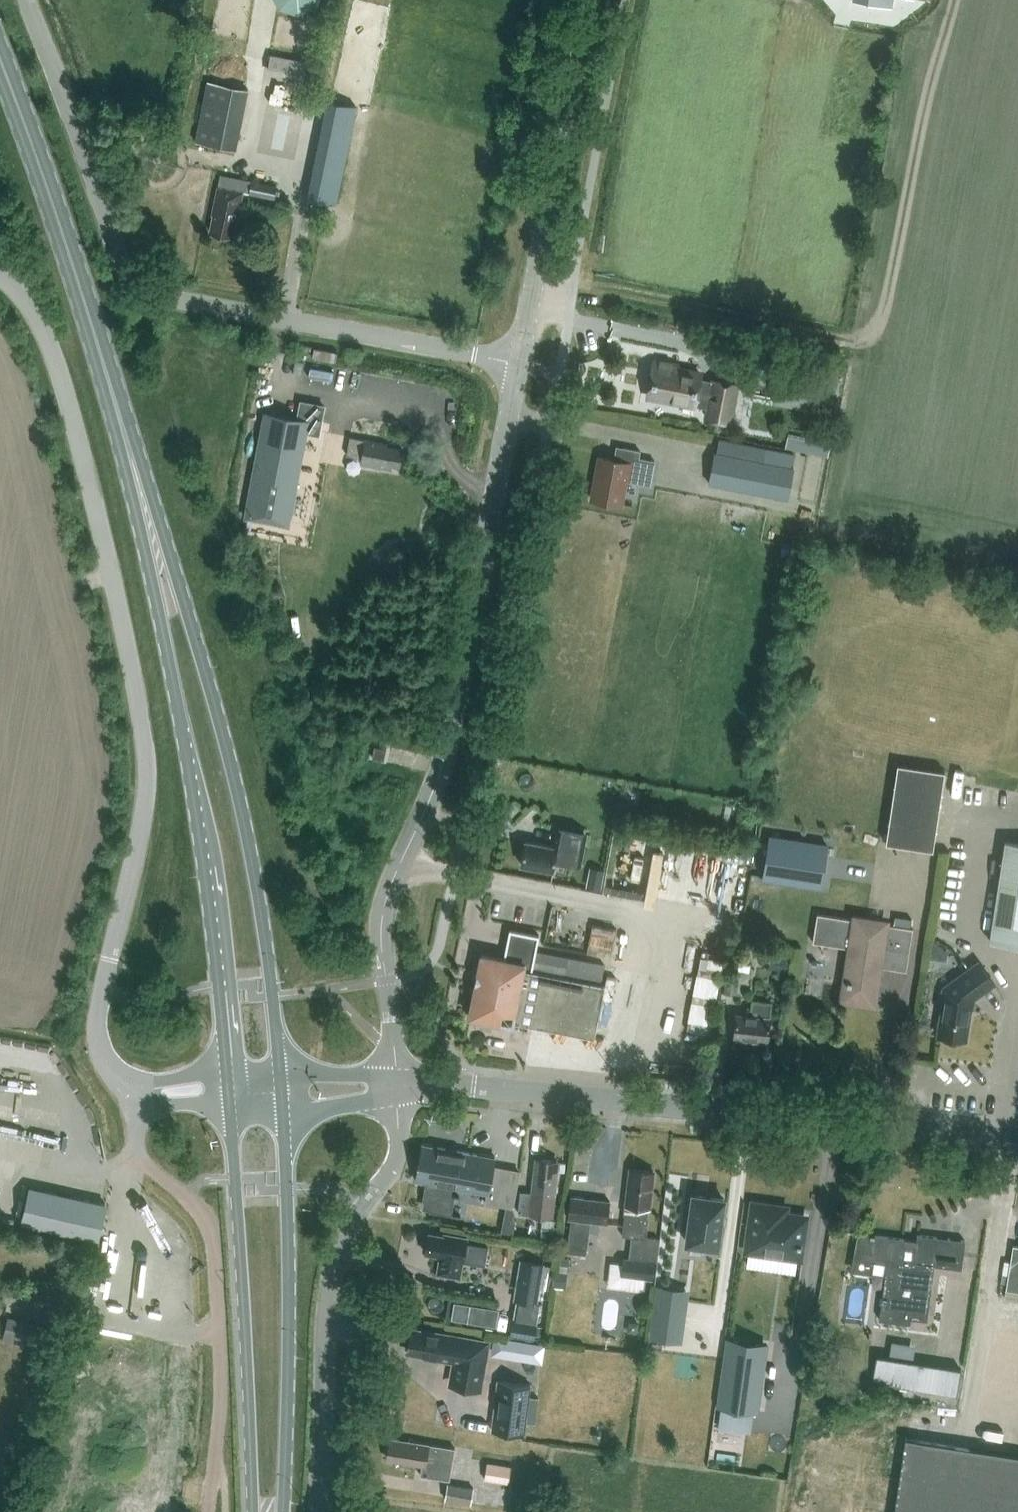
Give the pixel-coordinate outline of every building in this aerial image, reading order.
[(268,0),(310,13),(314,0),(268,0)] [(307,60),(271,53),(267,72),(304,79),(307,60)] [(195,141),(236,149),(248,88),(207,80),(195,141)] [(308,198),(335,203),(356,105),(328,99),(308,198)] [(243,191),(275,197),(277,185),(220,174),(218,186),(212,214),(214,214),(211,231),(232,236),(235,219),(237,219),(243,191)] [(655,360),(648,396),(708,408),(707,415),(730,420),(737,384),(700,377),(701,372),(678,368),(678,364),(655,360)] [(249,517),(281,523),(290,481),(293,482),(305,426),(319,429),(324,405),(301,401),(298,418),(267,412),(244,535),(245,535),(249,517)] [(829,444),(788,435),(785,447),(827,455),(829,444)] [(387,445),(388,443),(366,438),(366,439),(350,436),(346,457),(362,460),(361,466),(391,472),(393,462),(400,463),(403,448),(387,445)] [(623,447),(621,460),(600,456),(592,498),(622,504),(626,480),(651,485),(655,460),(639,457),(640,450),(623,447)] [(714,452),(709,482),(711,482),(731,486),(788,497),(794,467),(764,462),(714,452)] [(373,756),(384,758),(387,747),(375,744),(373,756)] [(945,770),(898,763),(886,842),(933,849),(945,770)] [(526,840),(522,863),(553,870),(555,858),(580,863),(586,830),(559,825),(555,846),(526,840)] [(830,837),(770,828),(763,867),(822,877),(830,837)] [(1005,840),(990,940),(1017,945),(1017,842),(1005,840)] [(600,889),(604,869),(591,867),(587,886),(600,889)] [(852,947),(845,994),(873,998),(878,966),(906,970),(913,927),(817,912),(813,941),(852,947)] [(591,921),(587,948),(611,951),(615,925),(591,921)] [(512,1019),(512,1020),(595,1036),(605,984),(603,983),(603,984),(602,984),(605,965),(575,959),(574,967),(534,959),(539,934),(510,928),(504,957),(481,953),(469,1016),(494,1021),(493,1025),(494,1020),(499,1021),(508,1018),(512,1019)] [(790,955),(772,951),(769,968),(787,972),(790,955)] [(995,983),(979,961),(945,985),(940,1019),(937,1021),(936,1026),(938,1029),(938,1034),(945,1035),(948,1039),(955,1040),(959,1038),(966,1039),(972,999),(995,983)] [(749,971),(740,970),(727,969),(725,992),(738,993),(739,980),(749,981),(749,971)] [(697,972),(695,992),(714,994),(716,974),(697,972)] [(750,1014),(737,1013),(734,1036),(768,1040),(770,1016),(772,1001),(752,998),(750,1014)] [(691,1000),(690,1019),(707,1020),(708,1001),(691,1000)] [(486,1202),(513,1207),(520,1172),(493,1167),(495,1157),(423,1143),(416,1179),(426,1181),(423,1199),(424,1200),(424,1197),(436,1199),(434,1210),(430,1209),(430,1210),(460,1216),(461,1215),(451,1213),(454,1196),(459,1197),(459,1196),(450,1194),(452,1186),(487,1193),(486,1202)] [(555,1175),(557,1160),(538,1157),(536,1172),(534,1172),(532,1192),(521,1191),(518,1212),(552,1216),(554,1196),(555,1196),(557,1175),(555,1175)] [(654,1170),(631,1167),(627,1205),(628,1205),(628,1213),(625,1213),(622,1235),(631,1236),(629,1257),(623,1257),(621,1275),(653,1278),(655,1261),(656,1261),(658,1238),(646,1236),(648,1219),(647,1219),(649,1208),(654,1170)] [(105,1203),(31,1186),(23,1221),(97,1238),(105,1203)] [(571,1195),(568,1217),(571,1218),(567,1251),(586,1254),(591,1220),(608,1222),(610,1200),(571,1195)] [(724,1201),(693,1196),(686,1244),(717,1249),(724,1201)] [(799,1256),(805,1217),(784,1214),(785,1208),(754,1203),(747,1249),(799,1256)] [(514,1232),(516,1219),(504,1217),(502,1230),(514,1232)] [(444,1234),(429,1232),(426,1252),(441,1255),(437,1272),(461,1276),(463,1260),(485,1264),(488,1247),(466,1243),(467,1237),(444,1232),(444,1234)] [(861,1232),(858,1255),(888,1258),(880,1319),(911,1323),(911,1318),(928,1320),(935,1265),(962,1268),(966,1240),(918,1234),(917,1239),(861,1232)] [(1013,1245),(1011,1260),(1004,1259),(1000,1281),(1007,1282),(1006,1288),(1017,1290),(1017,1245),(1013,1245)] [(537,1303),(540,1287),(544,1262),(520,1258),(513,1299),(537,1303)] [(567,1272),(554,1270),(552,1285),(566,1286),(567,1272)] [(658,1299),(653,1336),(679,1340),(684,1302),(658,1299)] [(455,1300),(452,1316),(494,1323),(496,1307),(455,1300)] [(13,1343),(18,1322),(6,1319),(1,1340),(13,1343)] [(508,1335),(533,1340),(535,1326),(510,1321),(508,1335)] [(423,1353),(422,1354),(455,1360),(452,1378),(480,1383),(488,1341),(427,1330),(427,1332),(412,1329),(408,1350),(423,1353)] [(755,1410),(764,1344),(729,1339),(720,1405),(755,1410)] [(878,1351),(873,1380),(958,1393),(962,1364),(878,1351)] [(497,1378),(491,1430),(524,1434),(526,1422),(535,1423),(538,1397),(529,1395),(531,1382),(497,1378)] [(906,1437),(895,1511),(1017,1511),(1017,1454),(906,1437)] [(429,1443),(408,1439),(408,1441),(391,1438),(387,1457),(409,1461),(411,1463),(422,1465),(420,1475),(450,1480),(455,1448),(429,1443)] [(511,1465),(487,1461),(485,1475),(509,1479),(511,1465)] [(474,1488),(448,1484),(445,1499),(471,1503),(474,1488)]
